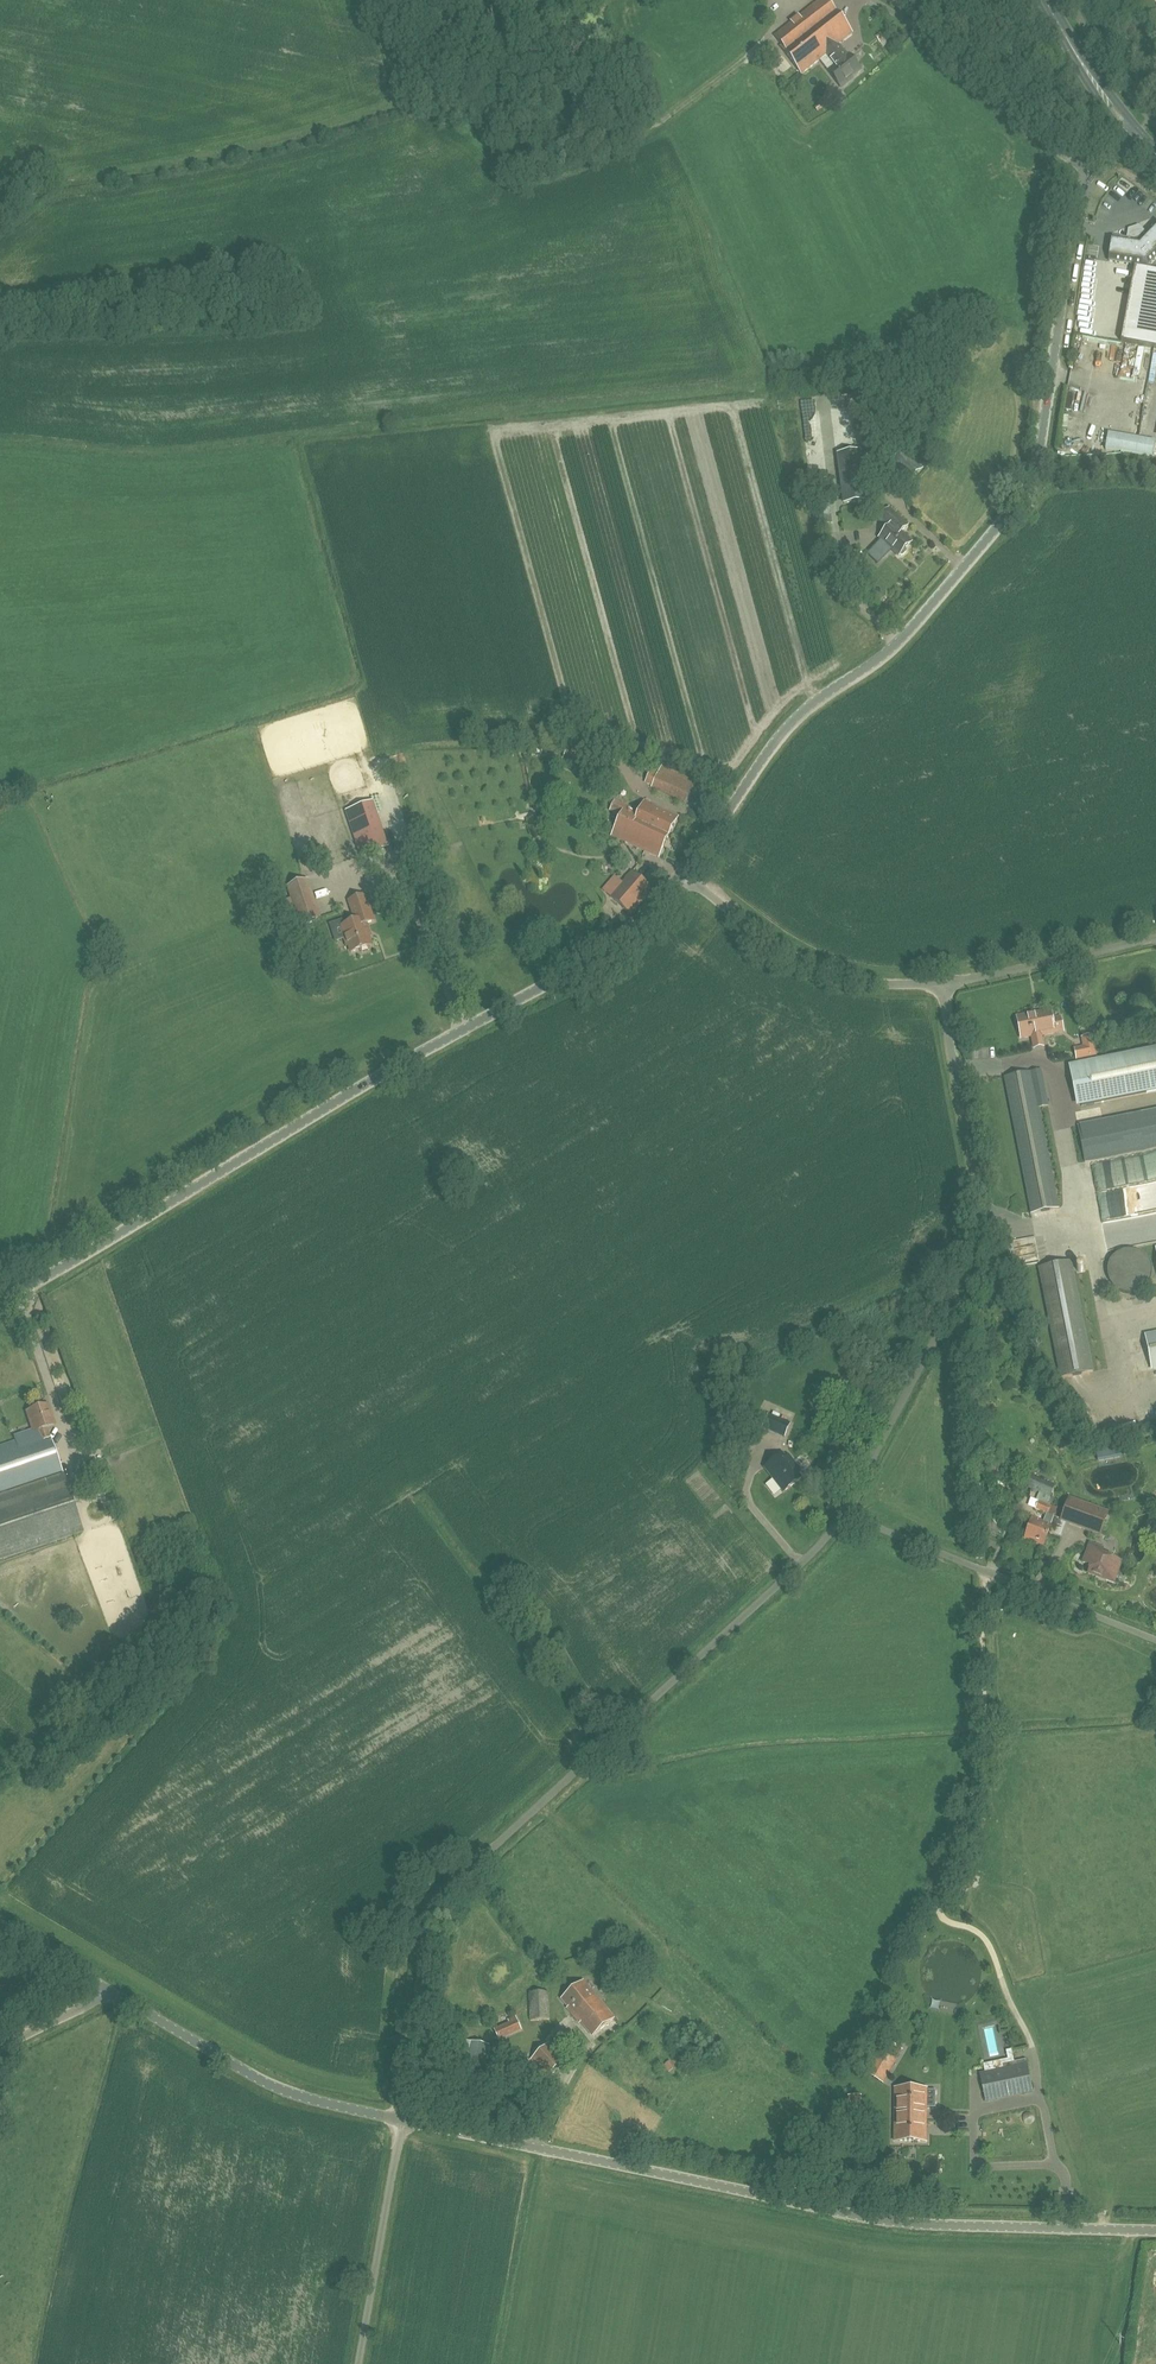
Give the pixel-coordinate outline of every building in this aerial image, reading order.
[(774,36),(802,73),(826,55),(836,66),(829,71),(842,87),(852,79),(852,78),(861,71),(849,56),(847,57),(839,45),(852,35),(826,0),(821,0),(774,36)] [(1144,269),(1145,267),(1147,267),(1155,258),(1155,222),(1145,233),(1140,228),(1129,231),(1128,239),(1113,237),(1109,261),(1140,266),(1139,268),(1144,269)] [(1134,267),(1120,341),(1155,348),(1155,271),(1134,267)] [(1105,448),(1152,456),(1155,439),(1107,432),(1105,448)] [(844,503),(871,500),(865,452),(839,456),(844,503)] [(892,465),(909,481),(922,468),(904,452),(892,465)] [(830,504),(822,505),(823,520),(831,519),(830,504)] [(889,528),(880,538),(898,555),(900,554),(901,555),(903,555),(906,551),(906,549),(905,548),(911,542),(901,532),(907,525),(890,509),(880,520),(889,528)] [(661,767),(652,787),(685,803),(695,782),(661,767)] [(641,813),(615,801),(611,811),(622,816),(613,836),(659,857),(677,816),(645,802),(641,813)] [(346,811),(361,856),(387,848),(372,803),(346,811)] [(543,831),(539,816),(527,819),(531,834),(543,831)] [(651,889),(633,873),(613,897),(630,912),(651,889)] [(288,887),(301,925),(321,918),(308,880),(288,887)] [(369,949),(370,947),(370,946),(372,945),(366,929),(369,928),(367,922),(374,920),(366,895),(349,901),(356,921),(350,923),(348,917),(339,920),(344,938),(346,937),(351,952),(359,949),(360,950),(362,951),(369,949)] [(333,941),(339,940),(335,922),(329,923),(333,941)] [(1043,1046),(1041,1037),(1041,1035),(1062,1031),(1059,1016),(1051,1018),(1050,1011),(1017,1017),(1022,1039),(1032,1037),(1034,1048),(1043,1046)] [(1093,1035),(1081,1037),(1083,1046),(1074,1048),(1076,1058),(1097,1054),(1093,1035)] [(1074,1064),(1082,1106),(1155,1092),(1155,1048),(1074,1064)] [(1046,1095),(1043,1083),(1034,1085),(1031,1073),(1005,1078),(1031,1213),(1058,1208),(1036,1097),(1046,1095)] [(1155,1148),(1155,1111),(1079,1126),(1086,1162),(1155,1148)] [(1108,1266),(1108,1269),(1108,1272),(1108,1276),(1109,1279),(1110,1281),(1112,1284),(1113,1286),(1115,1288),(1117,1289),(1122,1292),(1124,1293),(1127,1293),(1130,1293),(1133,1293),(1136,1293),(1139,1292),(1142,1290),(1144,1288),(1146,1286),(1148,1284),(1150,1281),(1151,1279),(1152,1276),(1152,1271),(1152,1267),(1150,1262),(1148,1258),(1146,1256),(1142,1253),(1140,1251),(1135,1250),(1133,1249),(1130,1249),(1128,1249),(1125,1249),(1123,1250),(1121,1251),(1116,1254),(1113,1257),(1111,1259),(1109,1264),(1108,1266)] [(1040,1268),(1062,1378),(1093,1372),(1071,1261),(1040,1268)] [(1146,1335),(1152,1368),(1155,1367),(1155,1333),(1146,1335)] [(74,1401),(71,1393),(59,1397),(62,1406),(74,1401)] [(33,1429),(13,1436),(15,1441),(0,1447),(0,1496),(63,1475),(46,1428),(54,1425),(47,1405),(39,1407),(27,1411),(33,1429)] [(763,1428),(785,1437),(790,1424),(768,1415),(763,1428)] [(1118,1442),(1095,1448),(1098,1460),(1121,1454),(1118,1442)] [(783,1453),(764,1467),(783,1492),(802,1478),(799,1474),(802,1472),(795,1463),(792,1465),(783,1453)] [(1025,1486),(1051,1497),(1055,1486),(1028,1475),(1025,1486)] [(1069,1499),(1062,1519),(1100,1535),(1108,1515),(1069,1499)] [(1047,1513),(1048,1513),(1051,1506),(1039,1501),(1036,1509),(1047,1513)] [(1047,1513),(1044,1522),(1032,1517),(1023,1538),(1043,1546),(1054,1516),(1048,1513),(1047,1513)] [(1090,1544),(1082,1563),(1090,1567),(1087,1574),(1113,1584),(1122,1563),(1101,1555),(1103,1549),(1090,1544)] [(577,2017),(598,2000),(583,1981),(562,1998),(577,2017)] [(549,2020),(548,1991),(529,1992),(530,2020),(549,2020)] [(614,2019),(598,2000),(577,2017),(593,2036),(614,2019)] [(901,2021),(893,2016),(887,2024),(895,2029),(901,2021)] [(517,2020),(495,2030),(499,2039),(521,2029),(517,2020)] [(884,2082),(902,2048),(884,2039),(866,2073),(884,2082)] [(487,2053),(489,2045),(460,2040),(456,2063),(462,2064),(459,2080),(462,2081),(459,2094),(474,2097),(477,2085),(480,2086),(482,2078),(491,2080),(497,2055),(487,2053)] [(565,2061),(549,2043),(531,2059),(547,2077),(565,2061)] [(1006,2050),(1008,2059),(1008,2062),(1014,2061),(1012,2049),(1006,2050)] [(1027,2064),(980,2074),(986,2102),(1033,2092),(1027,2064)] [(895,2141),(926,2141),(927,2089),(896,2088),(895,2141)] [(849,2112),(858,2112),(858,2096),(849,2096),(849,2112)]
